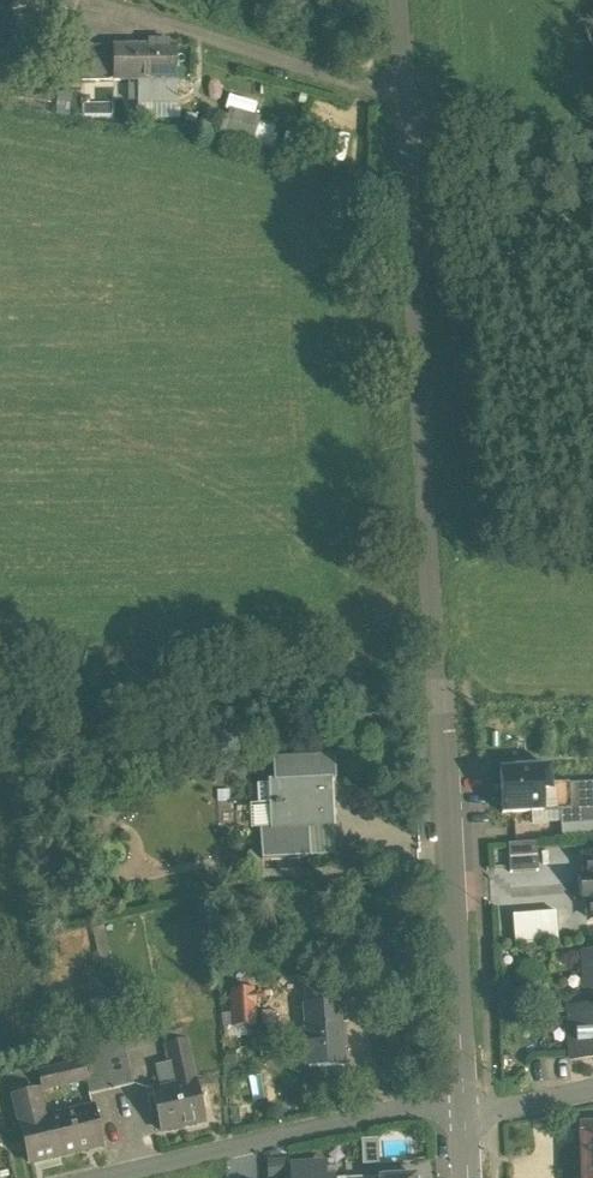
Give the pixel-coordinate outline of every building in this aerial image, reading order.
[(167,46),(167,42),(148,42),(148,46),(137,47),(137,81),(176,81),(175,46),(167,46)] [(137,47),(113,47),(113,81),(137,81),(137,47)] [(225,139),(270,149),(276,126),(258,122),(260,114),(232,108),(225,139)] [(333,757),(272,762),(273,782),(266,783),(269,830),(270,831),(307,829),(334,827),(331,782),(335,782),(333,757)] [(549,768),(500,771),(502,814),(544,812),(543,793),(550,792),(550,785),(549,768)] [(550,785),(550,792),(543,793),(544,812),(560,811),(560,825),(587,823),(587,837),(592,837),(592,783),(550,785)] [(587,823),(560,825),(561,839),(587,837),(587,823)] [(307,829),(270,831),(269,830),(260,831),(262,862),(309,858),(307,829)] [(538,843),(509,845),(510,874),(539,873),(538,843)] [(589,920),(592,919),(592,853),(585,854),(589,920)] [(557,913),(513,915),(515,944),(559,942),(557,913)] [(585,955),(586,982),(591,982),(592,997),(587,997),(587,1010),(569,1011),(572,1058),(592,1057),(592,954),(585,955)] [(231,1024),(257,1023),(256,987),(230,987),(231,1024)] [(332,993),(302,995),(303,1008),(332,1006),(332,993)] [(332,1006),(303,1008),(307,1069),(341,1068),(340,1048),(343,1048),(342,1031),(339,1031),(337,1006),(332,1006)] [(184,1041),(164,1045),(169,1068),(173,1088),(193,1083),(184,1041)] [(120,1042),(102,1046),(105,1058),(113,1089),(130,1085),(120,1042)] [(105,1058),(83,1063),(87,1080),(85,1080),(88,1095),(113,1089),(105,1058)] [(83,1063),(38,1073),(42,1090),(85,1080),(87,1080),(83,1063)] [(169,1068),(157,1071),(161,1090),(173,1088),(169,1068)] [(161,1090),(151,1092),(159,1132),(202,1122),(194,1083),(173,1088),(161,1090)] [(36,1090),(12,1096),(28,1164),(101,1147),(92,1106),(43,1117),(36,1090)] [(581,1125),(583,1177),(592,1177),(592,1124),(581,1125)] [(291,1167),(291,1177),(321,1177),(321,1165),(291,1167)]
